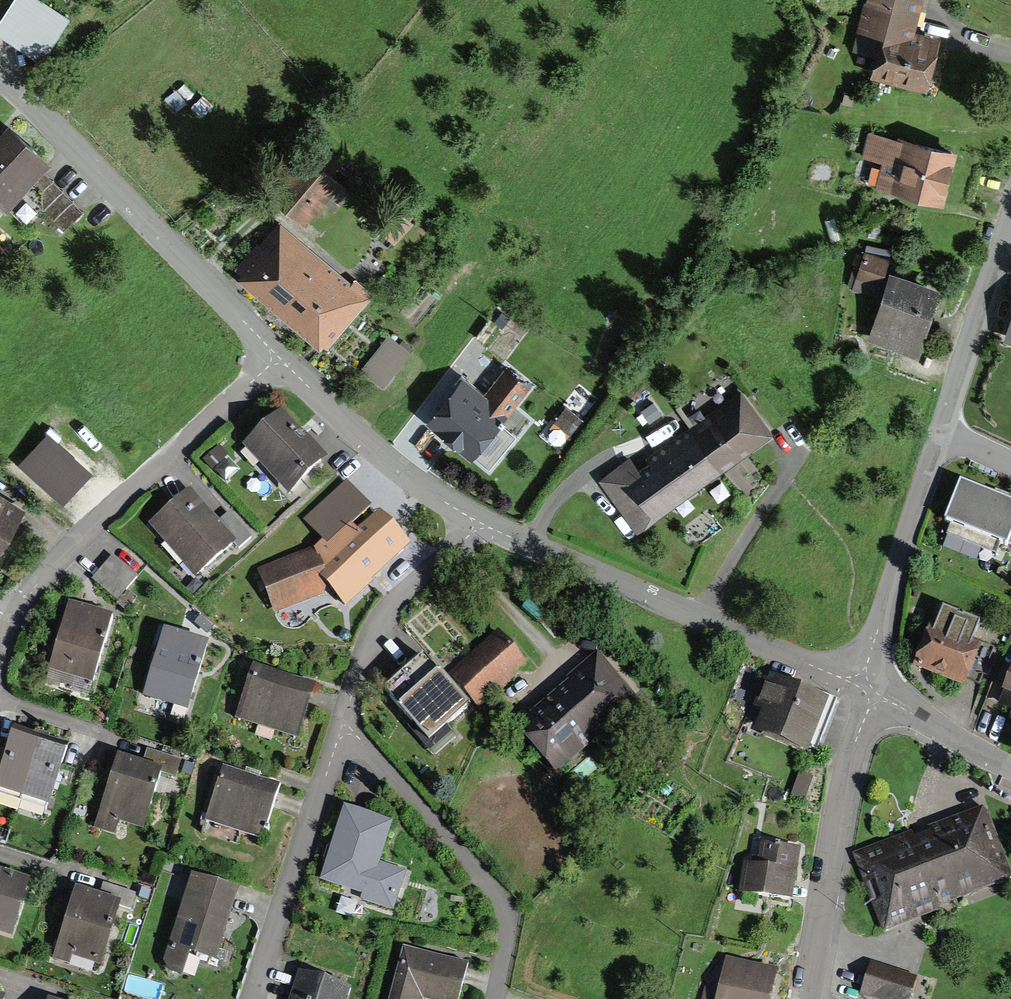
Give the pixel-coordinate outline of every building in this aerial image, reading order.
[(0,23),(0,39),(41,66),(71,21),(38,0),(15,0),(0,23)] [(856,52),(878,57),(872,81),(931,95),(944,41),(918,35),(926,0),(868,0),(856,52)] [(1,206),(9,214),(25,196),(44,174),(49,168),(7,127),(0,135),(0,208),(1,206)] [(941,204),(952,153),(867,134),(862,158),(883,162),(877,190),(941,204)] [(307,225),(339,187),(300,155),(268,192),(307,225)] [(81,213),(44,174),(25,196),(60,233),(81,213)] [(238,283),(319,352),(324,347),(329,351),(377,295),(355,277),(351,282),(278,221),(236,269),(244,276),(238,283)] [(879,298),(890,261),(861,252),(850,289),(879,298)] [(8,274),(0,267),(0,284),(8,274)] [(938,295),(892,278),(869,337),(916,355),(938,295)] [(1002,342),(1010,345),(1010,316),(1002,342)] [(474,339),(483,345),(495,329),(486,323),(474,339)] [(387,338),(361,371),(383,388),(408,355),(387,338)] [(463,376),(424,426),(471,463),(476,457),(489,467),(513,436),(501,427),(530,389),(506,371),(487,395),(463,376)] [(598,482),(638,535),(773,437),(742,392),(645,458),(649,464),(640,471),(632,459),(598,482)] [(653,403),(641,412),(650,424),(662,416),(653,403)] [(240,443),(287,492),(327,453),(280,404),(240,443)] [(582,421),(565,406),(551,422),(568,437),(582,421)] [(89,476),(48,436),(20,466),(61,505),(89,476)] [(212,466),(227,453),(219,444),(204,458),(212,466)] [(346,603),(410,539),(378,507),(359,526),(353,519),(370,504),(346,479),(305,520),(322,536),(313,544),(256,566),(274,611),(332,588),(346,603)] [(958,481),(942,519),(951,522),(945,535),(993,554),(999,540),(1007,543),(1010,533),(1010,502),(958,481)] [(149,520),(195,572),(233,539),(235,537),(220,520),(189,485),(149,520)] [(28,510),(0,494),(0,557),(28,510)] [(230,511),(220,520),(235,537),(233,539),(238,546),(251,534),(230,511)] [(94,578),(115,598),(137,575),(116,555),(94,578)] [(125,611),(137,597),(127,588),(115,602),(125,611)] [(112,612),(69,599),(48,666),(91,679),(112,612)] [(930,621),(913,665),(965,684),(981,641),(972,637),(979,618),(944,604),(936,623),(930,621)] [(202,613),(195,621),(206,632),(214,624),(202,613)] [(208,636),(163,623),(142,695),(187,708),(208,636)] [(480,705),(525,665),(500,637),(454,677),(480,705)] [(466,701),(424,652),(387,684),(416,718),(410,722),(435,750),(456,732),(445,719),(466,701)] [(514,724),(555,771),(638,699),(597,653),(514,724)] [(310,680),(254,662),(237,716),(293,734),(310,680)] [(808,751),(829,696),(768,673),(756,706),(761,708),(752,730),(808,751)] [(1000,702),(1010,706),(1010,675),(1000,702)] [(15,723),(0,766),(0,785),(48,801),(68,741),(15,723)] [(143,758),(118,750),(92,828),(115,836),(119,822),(142,829),(160,773),(176,778),(183,758),(147,746),(143,758)] [(275,789),(224,771),(206,822),(257,840),(275,789)] [(813,776),(800,771),(792,793),(805,798),(813,776)] [(883,931),(945,909),(943,904),(1010,879),(1010,869),(987,803),(854,851),(883,931)] [(394,821),(343,804),(319,878),(364,893),(361,901),(393,911),(407,869),(381,860),(394,821)] [(743,891),(794,897),(800,847),(762,843),(760,858),(747,857),(743,891)] [(0,866),(0,929),(11,933),(29,876),(0,866)] [(238,886),(194,871),(166,957),(168,967),(182,971),(190,948),(214,956),(238,886)] [(104,881),(101,891),(121,897),(119,905),(130,909),(136,890),(104,881)] [(101,891),(75,884),(52,960),(70,966),(73,955),(101,964),(119,905),(121,897),(101,891)] [(404,944),(388,998),(419,998),(420,995),(435,998),(457,998),(467,962),(404,944)] [(706,998),(768,998),(775,967),(727,956),(720,984),(710,981),(706,998)] [(918,986),(921,976),(873,963),(870,974),(918,986)] [(301,969),(292,998),(346,998),(351,986),(301,969)] [(874,998),(906,998),(910,988),(866,973),(859,994),(874,998)]
